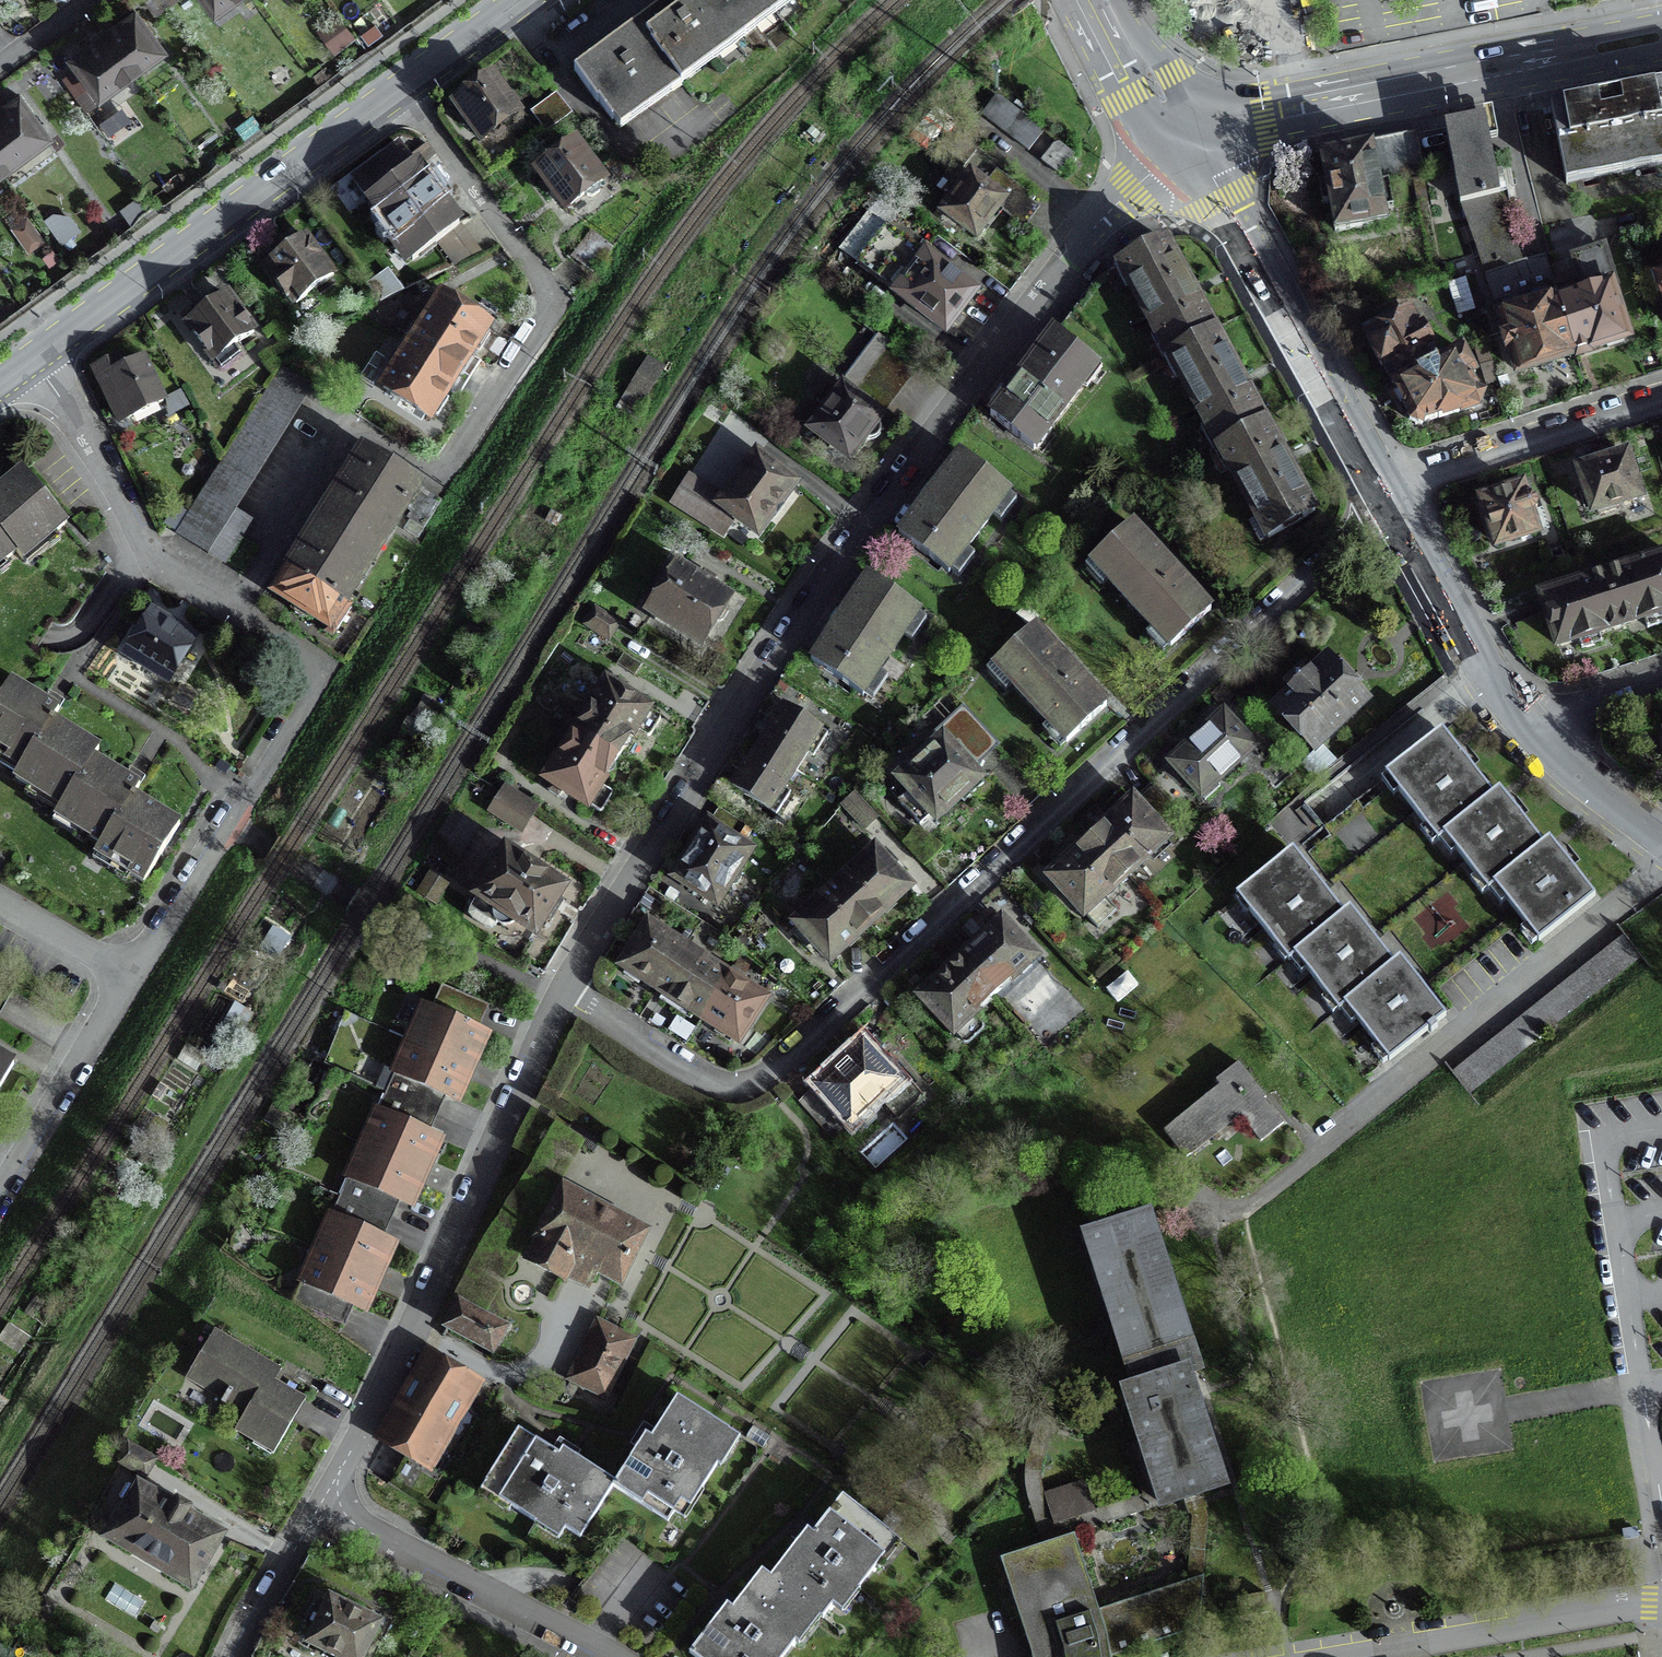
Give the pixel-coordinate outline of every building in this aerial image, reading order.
[(230,0),(205,0),(214,12),(230,0)] [(784,0),(672,0),(607,49),(573,73),(610,122),(620,115),(623,119),(784,0)] [(104,29),(99,33),(94,37),(89,41),(91,44),(71,59),(98,97),(130,73),(160,51),(133,14),(113,28),(110,25),(104,29)] [(455,107),(461,114),(455,118),(462,128),(468,124),(480,141),(499,128),(501,131),(506,132),(513,127),(514,121),(512,118),(516,116),(490,81),(455,107)] [(1661,167),(1661,85),(1635,91),(1583,101),(1549,108),(1565,186),(1661,167)] [(529,114),(545,136),(571,118),(555,96),(529,114)] [(46,137),(18,98),(0,111),(0,171),(46,137)] [(1027,152),(1042,133),(996,98),(981,117),(1027,152)] [(238,134),(244,142),(260,130),(251,118),(241,125),(245,129),(238,134)] [(1460,206),(1483,272),(1520,263),(1498,198),(1498,194),(1507,192),(1513,191),(1506,155),(1491,158),(1483,121),(1443,128),(1459,206),(1460,206)] [(930,159),(955,178),(974,153),(949,134),(930,159)] [(1424,176),(1415,134),(1321,153),(1322,158),(1318,159),(1324,187),(1317,188),(1321,208),(1328,206),(1333,234),(1386,224),(1379,185),(1384,184),(1424,176)] [(1040,163),(1058,176),(1073,157),(1055,143),(1040,163)] [(407,159),(399,147),(352,182),(361,193),(411,262),(458,228),(420,176),(407,159)] [(539,187),(546,196),(551,192),(564,209),(584,195),(586,198),(591,199),(598,194),(599,188),(597,186),(601,182),(575,147),(538,174),(544,183),(539,187)] [(937,210),(975,239),(998,210),(1019,226),(1031,211),(1027,208),(1033,200),(1001,175),(988,192),(970,178),(951,202),(946,198),(937,210)] [(43,239),(27,218),(15,227),(30,248),(43,239)] [(885,227),(855,266),(944,334),(974,294),(969,291),(973,285),(966,279),(962,285),(959,283),(961,281),(949,271),(947,274),(885,227)] [(608,245),(590,231),(573,254),(590,267),(608,245)] [(289,248),(285,242),(281,245),(276,249),(281,255),(266,265),(275,277),(274,283),(281,292),(286,293),(295,304),(332,277),(304,238),(289,248)] [(1268,539),(1313,514),(1288,469),(1239,379),(1189,288),(1164,242),(1118,267),(1134,296),(1268,539)] [(1583,295),(1558,303),(1544,257),(1522,264),(1520,263),(1483,272),(1503,334),(1516,374),(1574,355),(1582,353),(1626,339),(1610,288),(1614,286),(1603,249),(1572,259),(1583,295)] [(1134,296),(1118,267),(1096,281),(1054,334),(1082,355),(1119,304),(1134,296)] [(401,292),(388,274),(372,285),(378,304),(401,292)] [(252,334),(224,296),(204,311),(185,325),(219,371),(239,357),(233,348),(252,334)] [(487,329),(440,298),(419,332),(416,330),(412,327),(404,339),(396,352),(400,354),(403,356),(382,389),(429,419),(431,416),(436,418),(447,402),(442,399),(446,392),(457,398),(468,381),(479,363),(469,357),(474,349),(478,352),(489,336),(485,333),(487,329)] [(1364,336),(1393,389),(1396,394),(1414,426),(1472,409),(1477,398),(1467,380),(1474,376),(1461,352),(1437,365),(1410,316),(1393,325),(1391,322),(1381,327),(1364,336)] [(1082,355),(1054,334),(990,418),(1032,450),(1096,367),(1082,355)] [(855,389),(883,410),(916,368),(888,346),(855,389)] [(93,370),(119,424),(128,420),(162,403),(141,361),(121,370),(116,359),(93,370)] [(272,450),(310,389),(280,370),(194,508),(177,535),(201,551),(223,564),(241,537),(250,523),(233,512),(272,450)] [(816,446),(825,452),(829,446),(848,460),(863,440),(867,441),(871,441),(875,440),(878,437),(879,434),(880,430),(879,426),(876,422),(878,419),(830,383),(815,403),(826,411),(810,431),(821,439),(816,446)] [(1610,453),(1590,459),(1591,462),(1593,467),(1578,471),(1591,513),(1595,512),(1596,515),(1598,516),(1613,511),(1614,510),(1613,506),(1638,498),(1625,456),(1612,460),(1610,453)] [(343,484),(319,522),(294,561),(292,559),(289,557),(282,567),(288,571),(273,594),(292,606),(294,615),(300,619),(310,617),(328,628),(326,631),(324,634),(332,639),(335,633),(350,610),(343,605),(374,557),(417,488),(362,454),(349,474),(346,472),(344,470),(337,481),(343,484)] [(1009,493),(960,456),(898,537),(947,574),(1009,493)] [(724,501),(719,507),(756,535),(792,486),(756,459),(741,478),(724,501)] [(15,553),(25,566),(68,532),(20,474),(0,491),(0,565),(15,553)] [(719,507),(724,501),(688,477),(670,505),(707,528),(719,507)] [(1532,498),(1528,487),(1524,488),(1482,502),(1496,546),(1535,533),(1528,515),(1533,513),(1535,508),(1535,504),(1532,498)] [(407,520),(423,530),(440,503),(424,493),(410,515),(407,520)] [(1169,647),(1208,611),(1170,570),(1131,527),(1091,563),(1169,647)] [(1635,565),(1604,575),(1572,585),(1539,596),(1555,647),(1577,640),(1580,651),(1600,644),(1597,634),(1620,627),(1643,619),(1646,630),(1661,625),(1661,557),(1635,565)] [(709,586),(707,585),(704,583),(697,579),(695,582),(677,571),(650,614),(698,645),(713,623),(714,624),(721,622),(727,613),(725,607),(723,605),(726,602),(708,591),(711,587),(709,586)] [(918,613),(867,578),(810,663),(861,698),(918,613)] [(608,642),(618,626),(594,610),(583,627),(608,642)] [(167,681),(191,642),(150,617),(126,656),(167,681)] [(1064,743),(1104,707),(1062,662),(1033,630),(994,666),(1064,743)] [(1363,704),(1351,691),(1332,671),(1333,663),(1319,662),(1319,670),(1310,678),(1300,667),(1282,684),(1292,696),(1276,710),(1313,750),(1363,704)] [(648,710),(632,700),(622,694),(624,691),(626,687),(617,682),(613,689),(605,684),(604,685),(601,687),(598,689),(597,692),(597,696),(574,732),(551,769),(547,770),(545,773),(545,779),(544,781),(552,786),(547,793),(556,799),(558,795),(560,792),(586,809),(586,808),(598,814),(601,814),(611,797),(611,795),(599,787),(617,759),(635,731),(646,739),(648,738),(659,721),(659,719),(647,711),(648,710)] [(91,759),(97,750),(51,722),(57,712),(47,706),(10,683),(0,699),(0,758),(19,770),(13,779),(61,808),(55,819),(100,846),(94,855),(142,885),(178,826),(132,798),(138,788),(129,782),(91,759)] [(162,697),(195,717),(205,702),(179,686),(176,691),(168,686),(162,697)] [(963,804),(981,787),(959,762),(964,757),(974,767),(996,747),(952,698),(933,715),(943,725),(932,735),(940,743),(887,792),(918,827),(931,815),(935,819),(957,798),(963,804)] [(783,707),(772,724),(744,768),(731,788),(775,816),(789,794),(783,790),(806,754),(812,758),(826,735),(783,707)] [(1222,717),(1170,765),(1204,802),(1219,789),(1215,784),(1252,750),(1222,717)] [(1442,838),(1493,796),(1450,744),(1440,732),(1384,778),(1436,842),(1442,838)] [(1179,812),(1153,784),(1140,796),(1165,824),(1179,812)] [(1042,876),(1084,921),(1088,917),(1098,927),(1117,909),(1108,899),(1175,837),(1133,792),(1121,802),(1102,820),(1105,824),(1076,851),(1073,848),(1052,867),(1042,876)] [(1487,892),(1492,888),(1543,846),(1506,802),(1498,792),(1493,796),(1442,838),(1487,892)] [(491,814),(519,831),(530,813),(503,795),(491,814)] [(863,831),(875,820),(853,796),(841,807),(863,831)] [(744,826),(718,809),(679,870),(675,868),(671,875),(674,877),(673,879),(715,906),(727,887),(729,888),(735,887),(740,880),(738,873),(737,872),(749,853),(733,843),(744,826)] [(436,859),(451,868),(477,829),(461,819),(452,813),(427,853),(436,859)] [(1543,846),(1492,888),(1538,943),(1594,897),(1558,853),(1548,842),(1543,846)] [(829,961),(867,925),(906,889),(889,871),(893,868),(897,864),(884,851),(877,858),(873,853),(834,889),(796,925),(799,929),(792,936),(804,949),(809,945),(812,942),(829,961)] [(1287,962),(1293,957),(1343,916),(1301,864),(1290,852),(1234,898),(1287,962)] [(548,881),(505,853),(476,898),(496,912),(495,915),(495,919),(496,922),(499,925),(502,927),(506,927),(510,925),(513,922),(533,936),(564,888),(549,879),(548,881)] [(445,886),(430,876),(417,898),(432,907),(445,886)] [(1343,916),(1293,957),(1337,1011),(1343,1007),(1393,965),(1358,923),(1349,911),(1343,916)] [(1041,957),(1002,913),(991,923),(980,933),(984,938),(937,980),(934,977),(920,989),(913,996),(953,1041),(957,1038),(964,1046),(982,1030),(971,1018),(994,998),(1041,957)] [(688,1020),(691,1015),(717,1030),(714,1035),(728,1044),(731,1039),(737,1043),(763,1001),(740,986),(742,982),(744,978),(731,970),(726,978),(647,926),(620,968),(626,971),(623,976),(637,985),(640,980),(647,986),(661,995),(677,1006),(674,1011),(688,1020)] [(1399,961),(1393,965),(1343,1007),(1388,1062),(1427,1031),(1430,1034),(1436,1029),(1434,1026),(1445,1017),(1408,972),(1399,961)] [(393,1075),(443,1097),(456,1102),(468,1074),(474,1062),(485,1036),(422,1008),(393,1075)] [(813,1088),(799,1101),(828,1133),(841,1120),(851,1130),(882,1102),(899,1120),(925,1095),(885,1053),(881,1057),(863,1038),(837,1062),(812,1086),(813,1088)] [(15,1064),(0,1055),(0,1089),(15,1064)] [(1259,1143),(1282,1125),(1262,1100),(1264,1099),(1237,1064),(1215,1082),(1219,1088),(1163,1132),(1184,1160),(1238,1116),(1259,1143)] [(376,1113),(426,1135),(435,1116),(443,1097),(393,1075),(385,1094),(376,1113)] [(426,1135),(376,1113),(347,1180),(397,1202),(409,1207),(421,1182),(427,1167),(439,1141),(426,1135)] [(388,1221),(397,1202),(347,1180),(338,1198),(330,1218),(380,1240),(388,1221)] [(522,1263),(565,1287),(569,1281),(577,1286),(590,1293),(598,1278),(621,1290),(653,1232),(562,1182),(530,1242),(533,1244),(522,1263)] [(330,1218),(315,1251),(300,1284),(351,1306),(363,1312),(375,1285),(378,1279),(382,1270),(393,1245),(380,1240),(330,1218)] [(1086,1239),(1135,1390),(1185,1374),(1196,1371),(1147,1219),(1086,1239)] [(342,1326),(351,1306),(300,1284),(292,1304),(342,1326)] [(511,1327),(458,1299),(450,1314),(441,1329),(494,1358),(511,1327)] [(639,1338),(596,1317),(565,1381),(609,1401),(639,1338)] [(234,1432),(271,1455),(305,1401),(273,1381),(280,1371),(214,1331),(186,1377),(223,1400),(219,1405),(223,1407),(225,1405),(244,1417),(234,1432)] [(404,1454),(425,1466),(469,1390),(473,1383),(429,1358),(381,1441),(404,1454)] [(1161,1507),(1185,1499),(1198,1495),(1222,1487),(1185,1374),(1135,1390),(1124,1393),(1141,1444),(1161,1507)] [(740,1439),(677,1398),(654,1434),(651,1439),(646,1436),(614,1483),(611,1488),(669,1524),(675,1514),(687,1522),(706,1492),(703,1490),(717,1467),(722,1469),(740,1439)] [(1161,1507),(1141,1444),(1128,1449),(1143,1497),(1094,1513),(1085,1485),(1043,1499),(1039,1484),(1039,1468),(1055,1413),(1041,1409),(1026,1454),(1024,1465),(1024,1477),(1025,1489),(1027,1501),(1042,1546),(1073,1534),(1161,1507)] [(579,1539),(611,1488),(614,1483),(569,1455),(562,1451),(558,1456),(517,1431),(479,1492),(558,1542),(565,1530),(579,1539)] [(143,1479),(154,1462),(126,1444),(118,1464),(143,1479)] [(425,1466),(404,1454),(386,1486),(436,1514),(454,1483),(425,1466)] [(190,1582),(217,1537),(185,1518),(188,1514),(191,1509),(175,1500),(169,1509),(137,1490),(136,1492),(126,1487),(119,1499),(128,1505),(124,1513),(118,1509),(109,1524),(115,1528),(111,1534),(130,1546),(129,1547),(170,1572),(171,1570),(190,1582)] [(1198,1495),(1185,1499),(1192,1519),(1187,1582),(1201,1578),(1205,1520),(1204,1514),(1198,1495)] [(768,1578),(761,1572),(734,1605),(731,1609),(726,1606),(688,1653),(693,1656),(784,1656),(796,1643),(800,1646),(831,1607),(840,1614),(898,1541),(842,1496),(816,1529),(812,1535),(806,1531),(768,1578)] [(1099,1610),(1073,1534),(1042,1546),(999,1560),(1031,1655),(1031,1656),(1112,1656),(1112,1655),(1099,1610)] [(1202,1577),(1201,1578),(1187,1582),(1099,1610),(1112,1655),(1198,1628),(1202,1577)] [(376,1624),(362,1617),(317,1595),(297,1636),(337,1656),(360,1656),(376,1624)] [(55,1606),(43,1599),(36,1611),(47,1618),(55,1606)]
